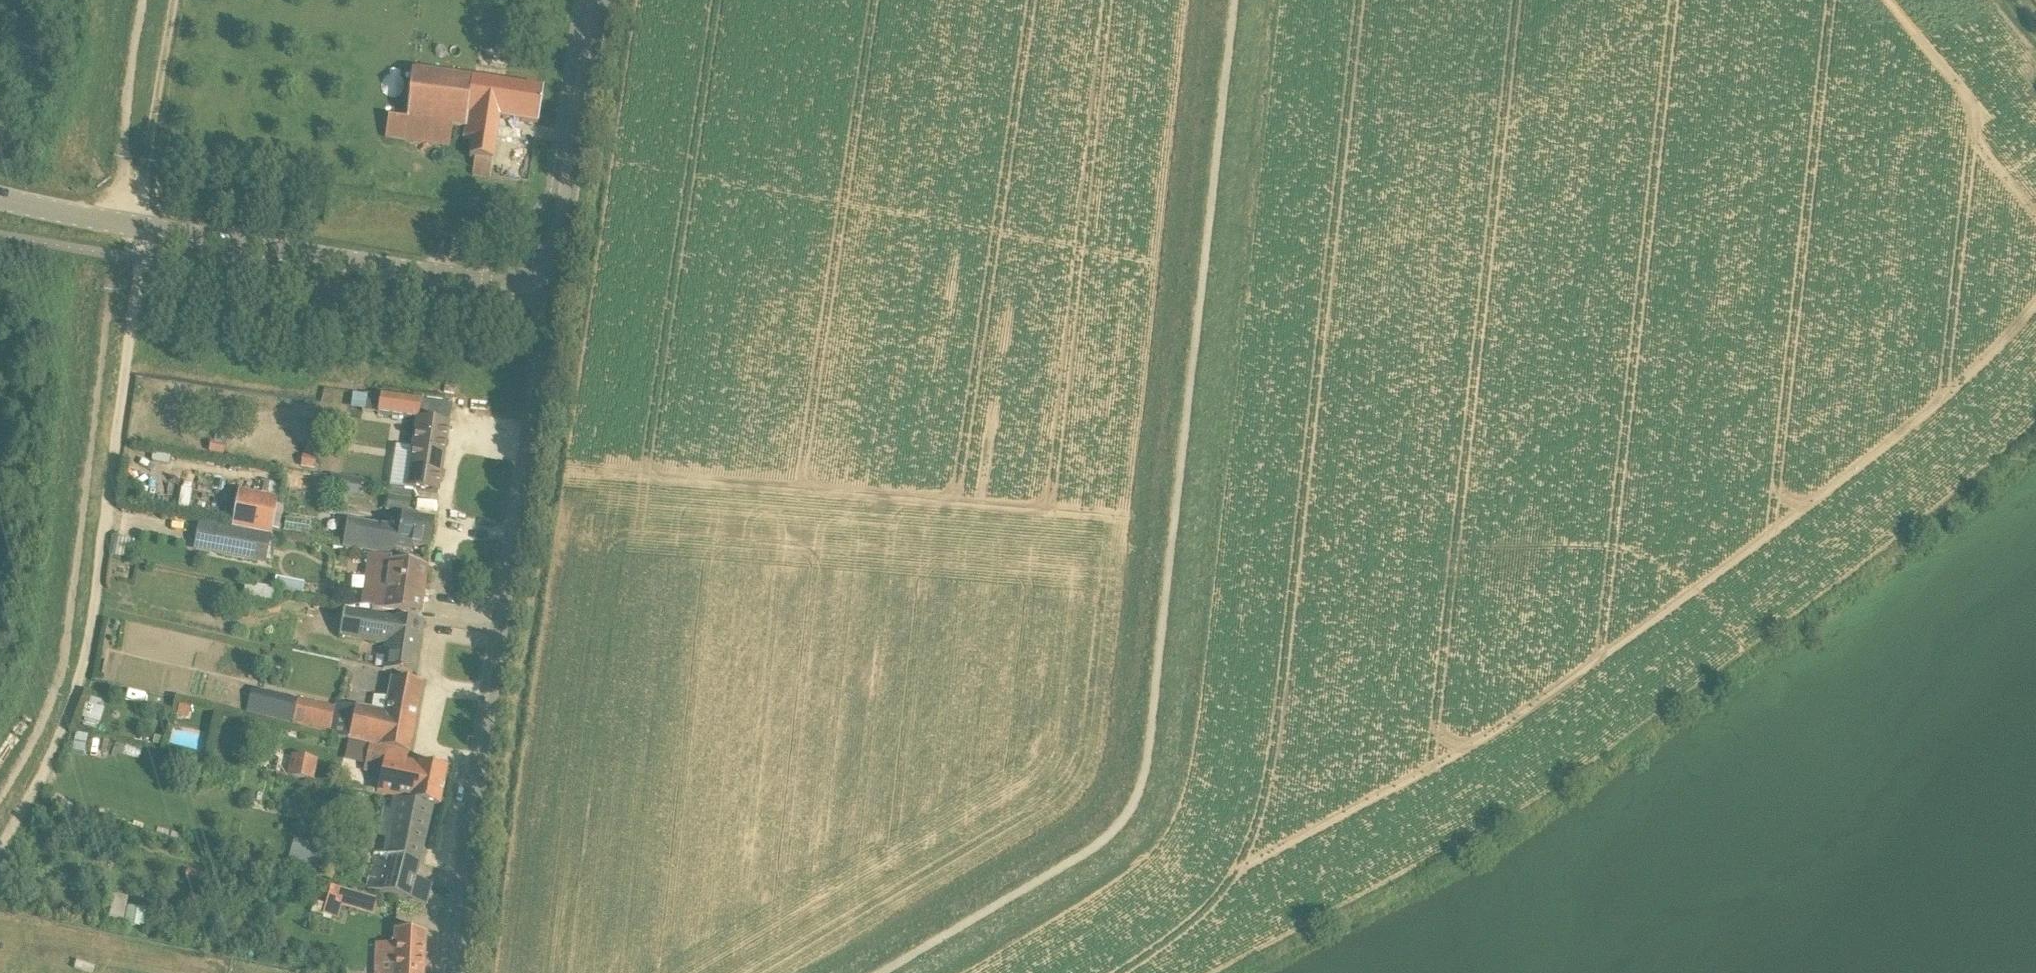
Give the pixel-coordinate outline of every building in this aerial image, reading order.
[(413,70),(407,118),(389,116),(386,138),(451,146),(452,137),(472,140),(469,158),(494,162),(499,120),(538,124),(544,90),(413,70)] [(438,494),(445,449),(452,405),(420,400),(380,394),(377,413),(416,418),(412,447),(400,445),(394,487),(438,494)] [(226,443),(211,440),(209,451),(224,454),(226,443)] [(239,491),(232,528),(270,535),(278,498),(239,491)] [(408,513),(411,500),(388,496),(386,509),(408,513)] [(373,550),(373,544),(411,551),(412,546),(428,549),(433,523),(401,517),(398,532),(347,522),(343,539),(342,545),(373,550)] [(264,565),(270,536),(208,523),(202,552),(264,565)] [(419,615),(425,565),(392,561),(392,557),(371,554),(366,594),(374,596),(372,609),(419,615)] [(274,590),(302,596),(305,583),(276,577),(274,590)] [(275,602),(277,591),(248,585),(246,596),(275,602)] [(415,675),(424,621),(345,610),(341,638),(386,644),(383,670),(415,675)] [(369,745),(406,754),(408,754),(422,684),(391,677),(384,712),(353,705),(345,740),(369,745)] [(337,708),(280,693),(253,686),(246,713),(329,735),(337,708)] [(176,717),(188,720),(191,708),(179,705),(176,717)] [(439,806),(447,769),(419,763),(418,763),(403,767),(406,754),(369,745),(363,771),(380,775),(376,794),(439,806)] [(318,762),(293,756),(288,775),(314,781),(318,762)] [(415,879),(419,864),(418,864),(432,807),(396,798),(382,853),(374,851),(365,889),(426,904),(431,883),(415,879)] [(322,873),(329,847),(295,838),(289,865),(322,873)] [(197,883),(200,872),(188,869),(185,880),(197,883)] [(330,886),(325,905),(323,915),(329,916),(332,917),(339,919),(342,906),(346,890),(330,886)] [(146,909),(126,906),(124,925),(143,928),(146,909)] [(424,932),(395,930),(393,956),(377,954),(376,972),(423,972),(424,932)]
